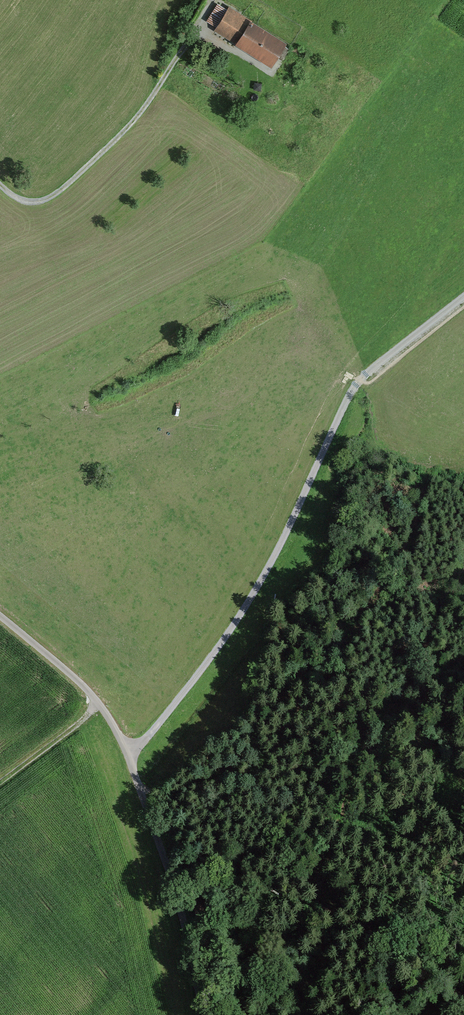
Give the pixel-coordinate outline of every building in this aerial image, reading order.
[(281,42),(227,7),(212,30),(265,65),(281,42)]
